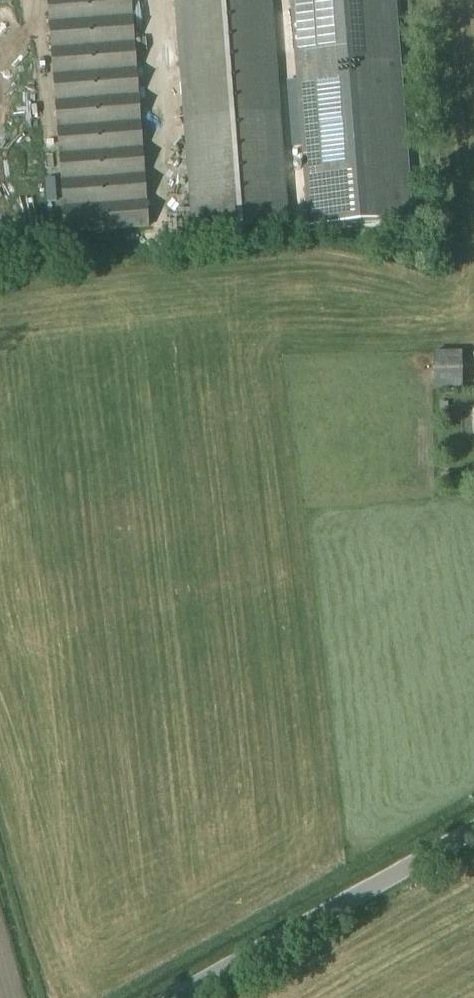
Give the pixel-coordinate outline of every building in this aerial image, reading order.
[(65,235),(148,229),(130,0),(47,0),(65,235)] [(193,233),(288,225),(271,0),(174,0),(193,233)] [(398,0),(291,0),(305,228),(412,221),(398,0)] [(48,208),(46,183),(30,185),(32,209),(48,208)]
